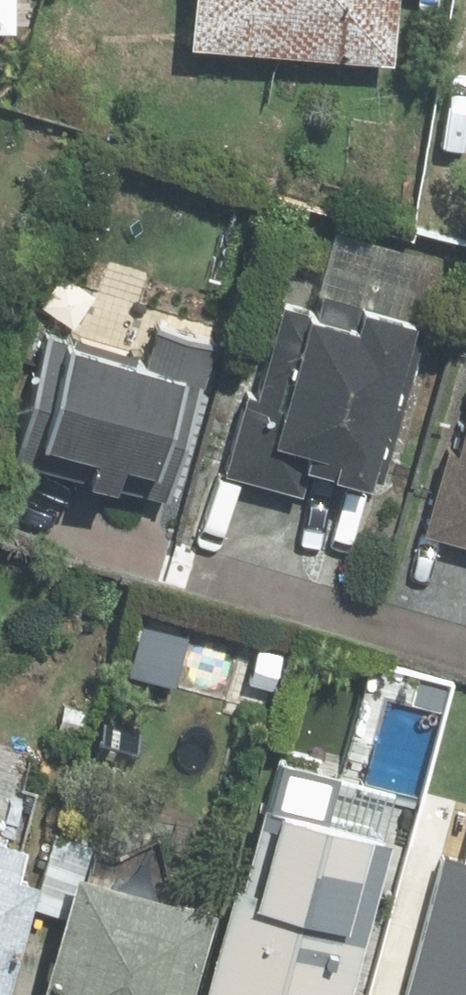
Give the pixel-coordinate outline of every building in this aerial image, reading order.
[(13,28),(12,0),(0,0),(0,28),(13,28)] [(167,38),(373,54),(377,0),(170,0),(167,38)] [(397,316),(351,302),(353,296),(319,285),(312,311),(280,302),(254,396),(244,393),(223,468),(233,471),(233,473),(279,485),(298,490),(304,464),(353,476),(354,469),(379,475),(421,322),(397,316)] [(56,327),(20,448),(169,492),(203,377),(211,380),(221,344),(168,328),(159,357),(56,327)] [(442,451),(432,448),(409,528),(419,531),(431,534),(465,544),(465,365),(442,451)] [(451,684),(411,671),(397,717),(438,729),(451,684)] [(86,705),(63,702),(61,722),(84,725),(86,705)] [(394,853),(381,848),(388,823),(303,800),(276,897),(242,887),(212,994),(355,994),(394,853)] [(0,828),(0,994),(8,994),(42,870),(26,865),(33,837),(0,828)] [(216,897),(82,859),(87,841),(57,833),(38,903),(66,911),(44,994),(190,994),(216,897)] [(438,992),(407,983),(404,994),(437,994),(438,992)]
